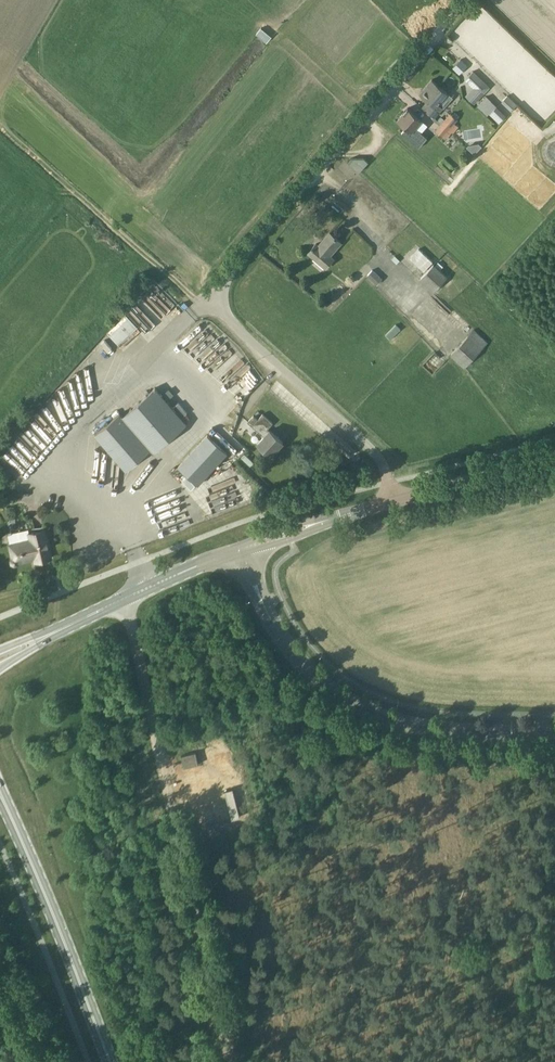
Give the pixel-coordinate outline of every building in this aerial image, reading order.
[(461,65),(459,62),(456,62),(453,65),(454,70),(456,72),(460,72),(461,70),(461,65)] [(467,77),(477,86),(477,88),(468,98),(474,103),(489,87),(473,71),(467,77)] [(438,103),(447,93),(432,80),(419,94),(428,101),(422,107),(434,117),(443,107),(438,103)] [(511,111),(517,104),(508,95),(501,102),(511,111)] [(491,100),(487,96),(477,107),(487,116),(490,113),(500,122),(506,116),(496,107),(497,106),(491,101),(491,100)] [(397,120),(406,127),(401,133),(419,148),(427,138),(415,128),(422,120),(408,108),(397,120)] [(450,114),(440,125),(449,133),(456,125),(454,123),(457,119),(450,114)] [(450,134),(449,133),(440,125),(435,131),(445,140),(450,134)] [(351,158),(348,162),(359,172),(368,162),(364,158),(351,158)] [(330,256),(341,242),(329,232),(318,246),(316,244),(308,253),(314,258),(315,256),(327,266),(333,259),(330,256)] [(419,249),(410,258),(424,271),(432,262),(419,249)] [(447,276),(435,264),(420,279),(433,291),(447,276)] [(378,285),(383,279),(373,270),(367,276),(378,285)] [(105,331),(121,348),(140,330),(124,313),(105,331)] [(400,329),(395,324),(385,335),(390,340),(400,329)] [(474,330),(451,354),(464,368),(488,343),(474,330)] [(186,424),(155,388),(122,416),(119,413),(95,435),(126,471),(150,450),(153,453),(186,424)] [(254,415),(248,422),(264,437),(258,443),(270,455),(283,442),(268,428),(273,423),(263,414),(258,419),(254,415)] [(227,453),(207,435),(178,467),(198,485),(227,453)] [(51,557),(44,530),(29,534),(31,540),(10,545),(13,558),(11,561),(12,563),(14,565),(17,564),(19,561),(35,558),(35,561),(40,560),(42,561),(45,561),(46,558),(51,557)] [(239,817),(232,788),(224,790),(231,819),(239,817)]
